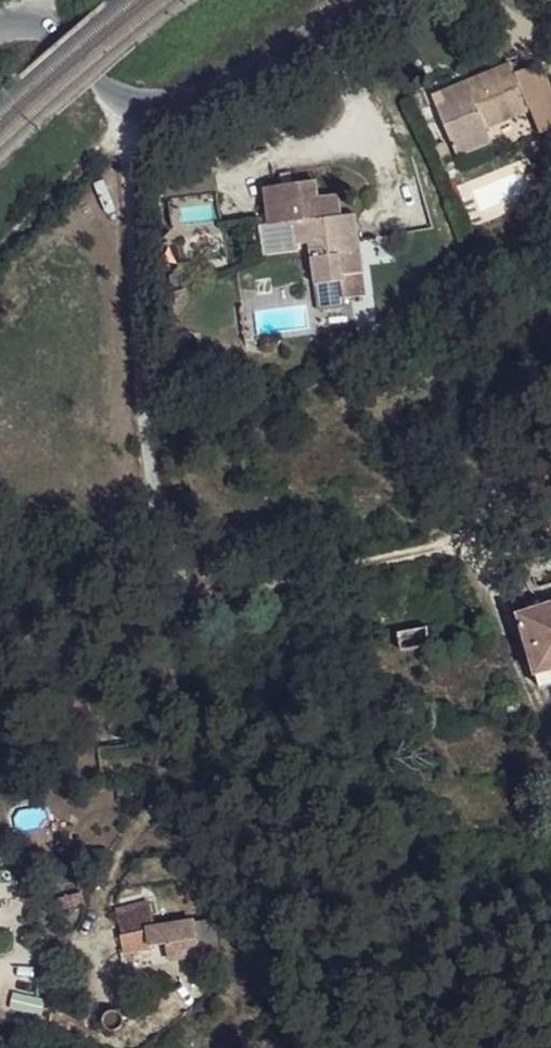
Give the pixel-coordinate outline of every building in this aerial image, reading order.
[(506,57),(428,86),(453,147),(484,133),(479,119),(524,100),(511,65),(506,57)] [(511,65),(524,100),(534,125),(550,119),(550,94),(537,57),(511,65)] [(268,228),(294,224),(340,219),(337,197),(317,200),(315,183),(264,190),(268,228)] [(340,219),(294,224),(297,248),(310,248),(314,287),(342,285),(341,279),(363,277),(355,216),(340,219)] [(525,585),(526,590),(530,595),(531,597),(536,599),(541,600),(532,604),(535,612),(550,606),(550,583),(550,586),(548,589),(541,590),(536,590),(531,583),(525,585)] [(518,615),(540,685),(550,683),(550,606),(535,612),(518,615)] [(478,619),(397,633),(400,652),(482,639),(478,619)] [(136,911),(118,912),(121,937),(138,934),(136,911)] [(211,928),(151,934),(154,952),(162,952),(166,964),(216,960),(211,928)] [(138,934),(121,937),(122,947),(132,954),(154,952),(151,934),(138,934)] [(118,1030),(119,1027),(121,1024),(120,1020),(118,1017),(115,1015),(111,1014),(107,1016),(105,1017),(103,1020),(102,1024),(103,1027),(105,1030),(108,1032),(111,1033),(115,1032),(118,1030)]
